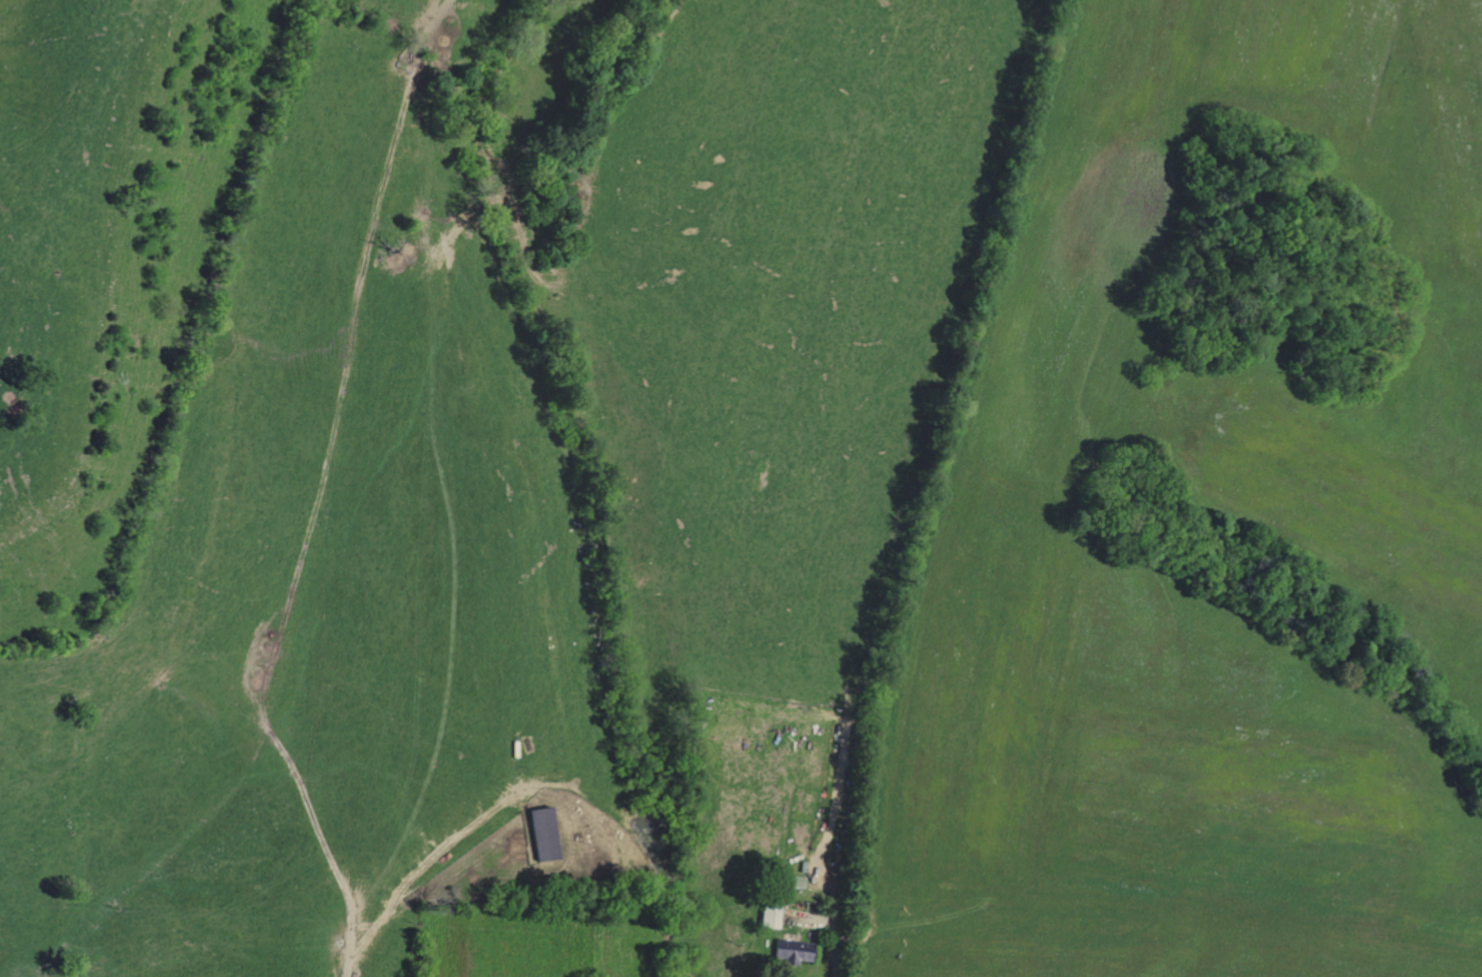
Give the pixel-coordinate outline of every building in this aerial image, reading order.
[(526,811),(535,863),(556,859),(547,808),(526,811)] [(802,888),(803,877),(789,876),(788,887),(802,888)] [(759,927),(777,928),(778,904),(760,903),(759,927)]
